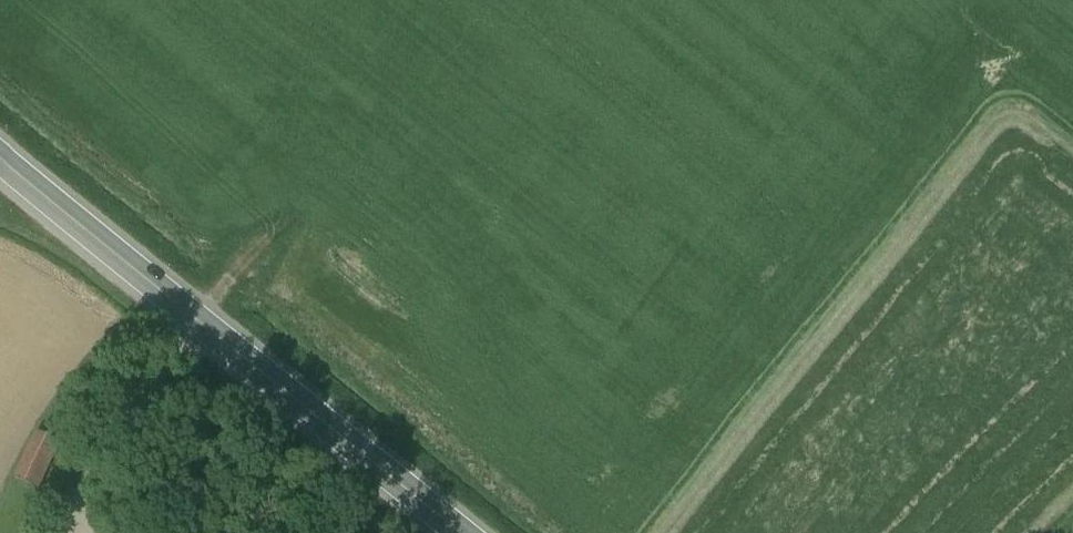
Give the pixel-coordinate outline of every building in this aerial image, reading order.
[(39,432),(17,479),(38,489),(60,443),(39,432)]
